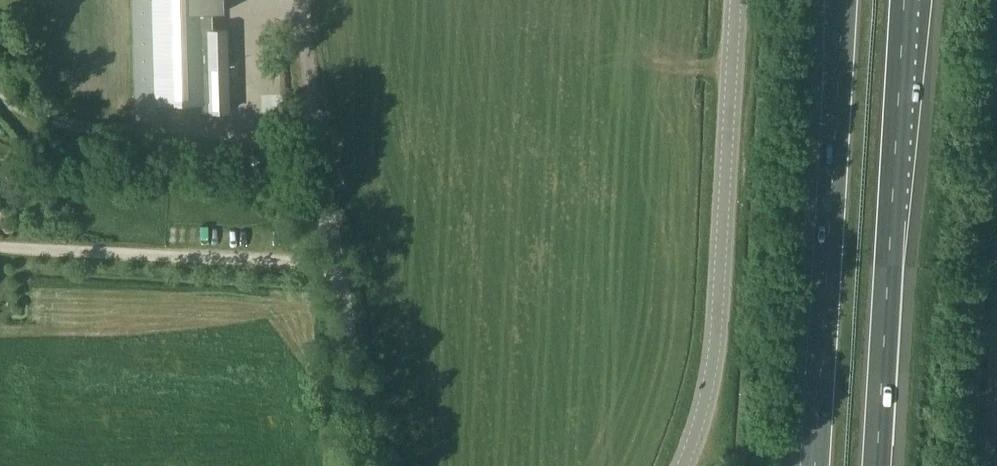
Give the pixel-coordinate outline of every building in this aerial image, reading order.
[(135,102),(136,118),(156,118),(155,101),(208,100),(209,110),(229,109),(228,99),(226,28),(212,28),(212,20),(212,12),(224,11),(224,0),(132,0),(135,102)]
